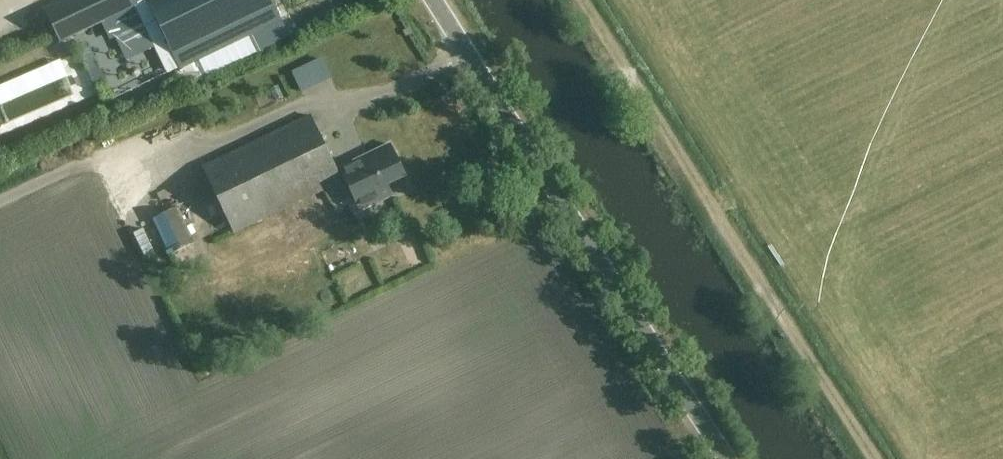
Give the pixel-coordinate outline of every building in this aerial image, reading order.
[(48,10),(62,39),(95,23),(97,27),(139,6),(136,0),(87,0),(86,1),(86,0),(69,0),(48,10)] [(271,0),(147,0),(174,57),(275,9),(271,0)] [(127,39),(134,54),(148,47),(142,33),(127,39)] [(389,187),(407,178),(391,145),(373,153),(354,163),(353,160),(336,168),(311,116),(202,168),(234,233),(346,179),(353,194),(362,213),(394,197),(389,187)] [(194,243),(177,207),(152,219),(169,256),(194,243)]
